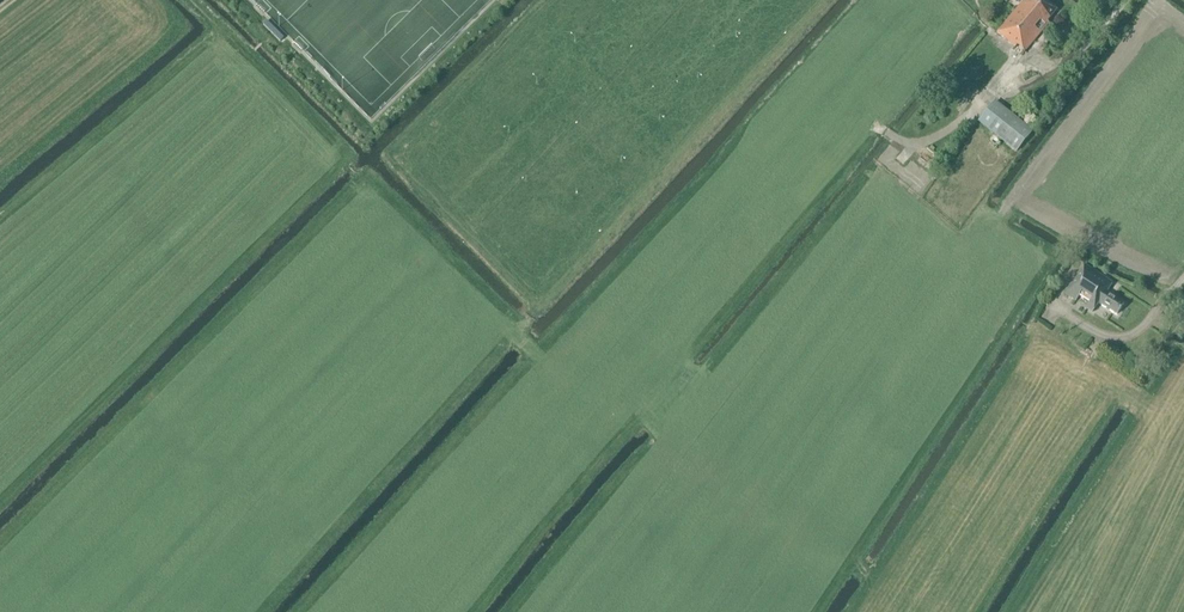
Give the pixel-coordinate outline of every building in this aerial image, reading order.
[(1044,0),(1028,0),(1025,4),(1023,2),(997,32),(1015,48),(1017,46),(1025,52),(1049,24),(1047,22),(1057,11),(1044,0)] [(272,14),(264,22),(281,40),(289,32),(272,14)] [(1016,152),(1031,133),(994,103),(979,122),(1016,152)] [(1123,304),(1106,293),(1112,284),(1084,266),(1077,275),(1079,276),(1073,285),(1071,284),(1065,294),(1076,302),(1079,297),(1089,304),(1086,308),(1092,312),(1098,304),(1117,315),(1123,304)]
